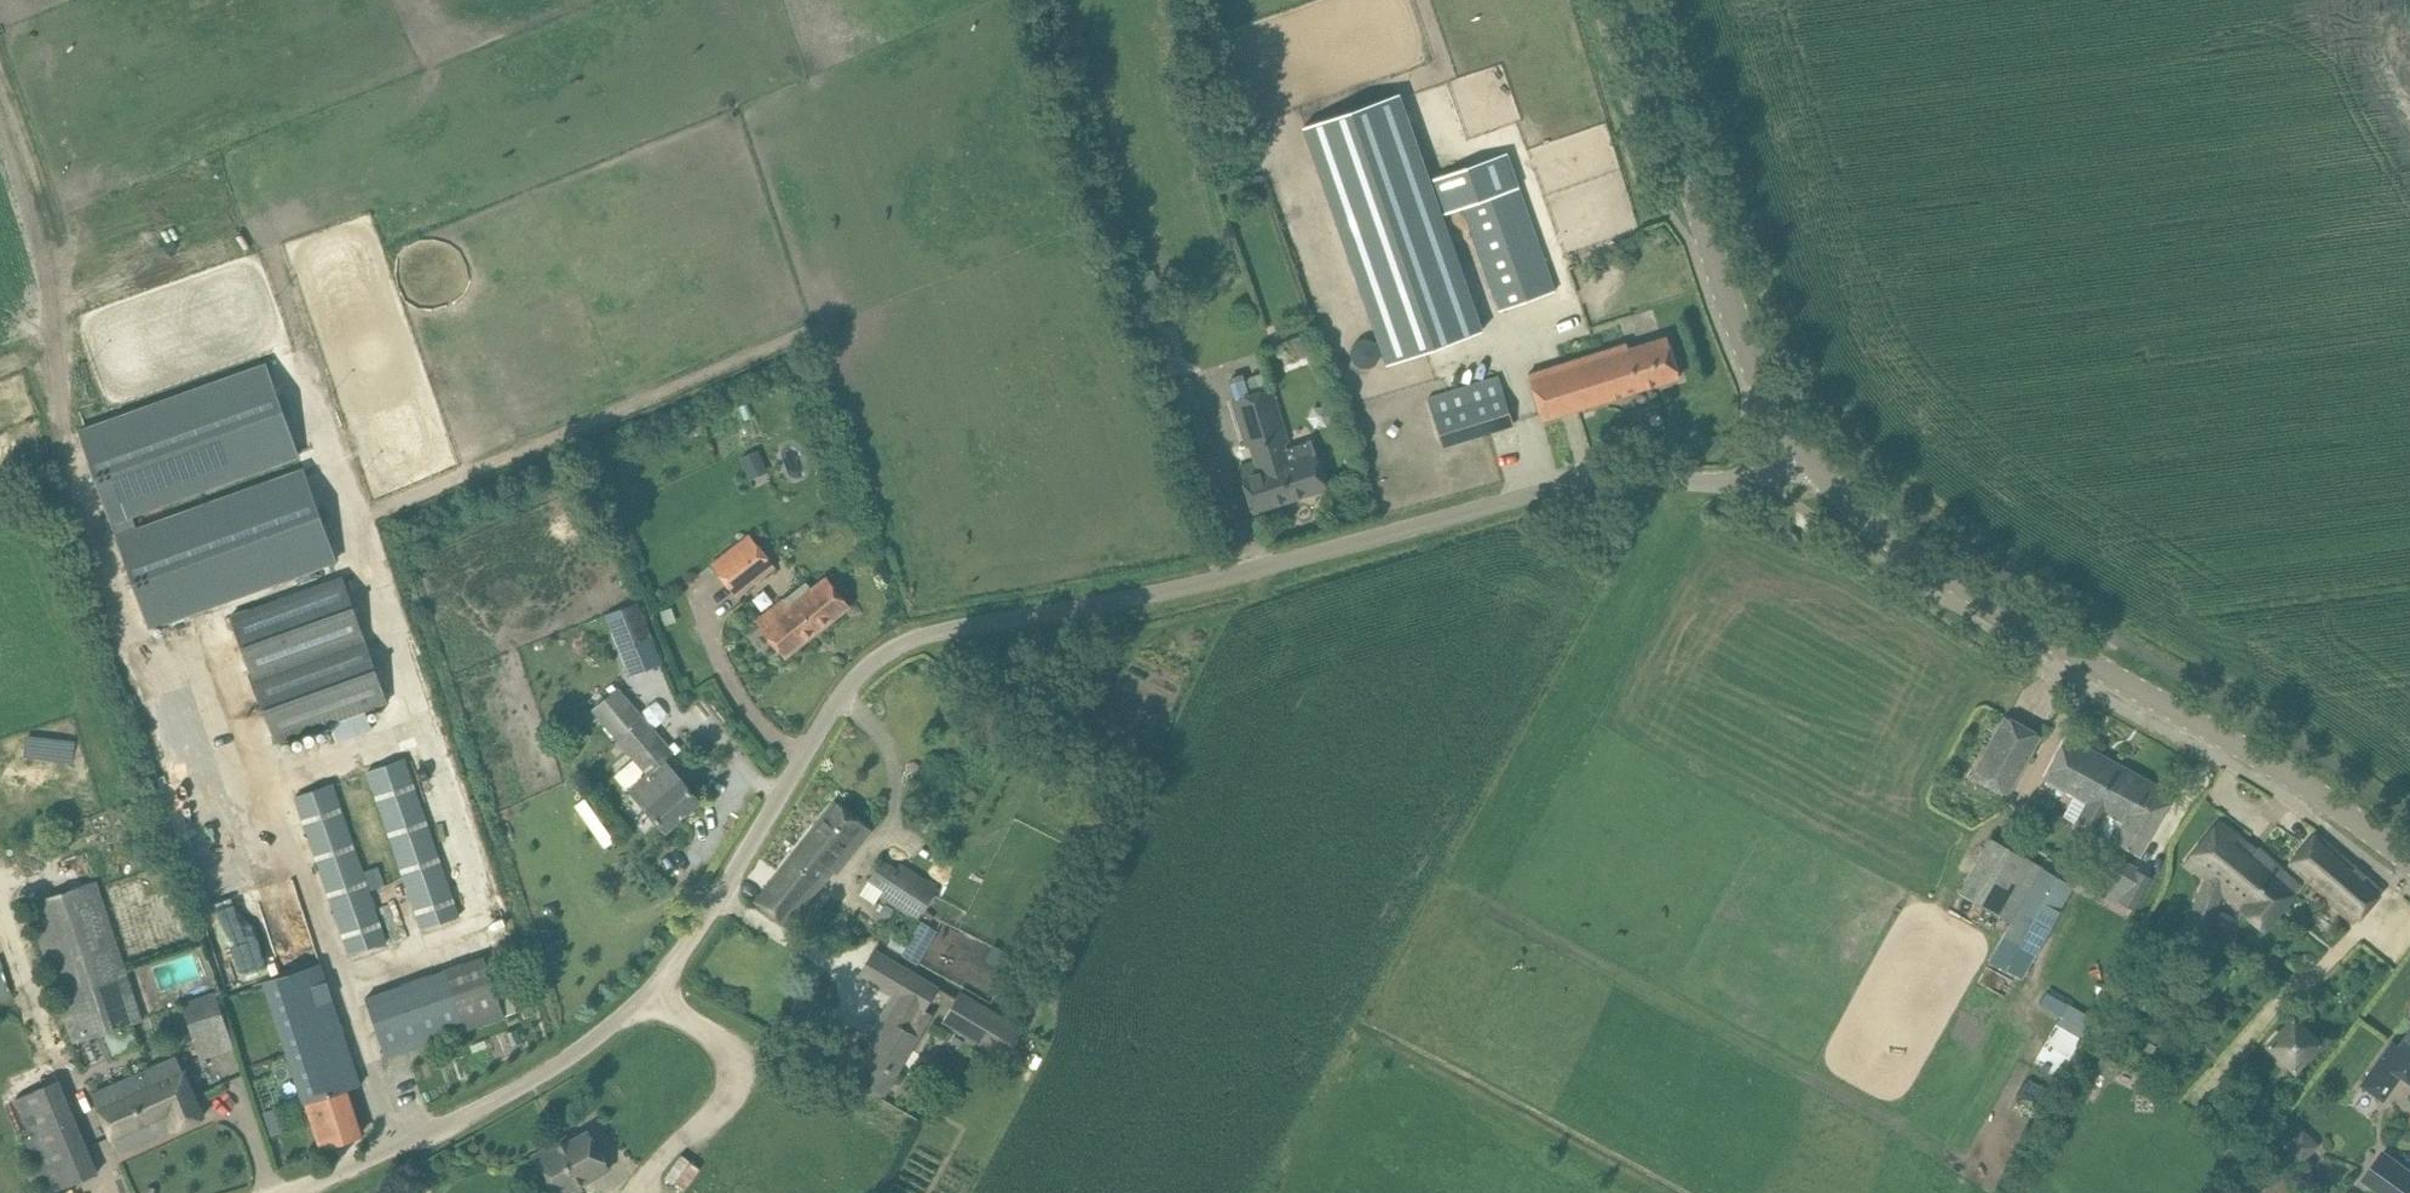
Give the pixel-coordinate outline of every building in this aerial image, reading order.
[(1398,93),(1303,126),(1387,364),(1482,330),(1441,214),(1463,206),(1500,310),(1555,291),(1506,153),(1429,180),(1398,93)] [(1528,374),(1535,397),(1542,420),(1679,377),(1666,336),(1628,348),(1626,343),(1612,347),(1528,374)] [(267,364),(79,431),(148,627),(337,560),(267,364)] [(1443,444),(1513,422),(1499,376),(1428,398),(1443,444)] [(1326,488),(1318,465),(1310,440),(1285,448),(1284,444),(1287,443),(1270,388),(1250,394),(1245,379),(1231,384),(1236,399),(1233,400),(1248,446),(1251,445),(1256,461),(1239,467),(1253,511),(1326,488)] [(736,595),(773,566),(749,535),(712,564),(736,595)] [(343,575),(231,615),(277,743),(387,702),(343,575)] [(849,606),(834,587),(826,577),(812,589),(806,581),(756,621),(785,656),(849,606)] [(651,637),(636,602),(605,616),(619,650),(651,637)] [(663,686),(644,686),(645,714),(664,714),(663,686)] [(674,752),(658,734),(617,688),(593,709),(648,773),(632,788),(648,806),(646,808),(665,830),(699,800),(664,761),(674,752)] [(1973,776),(2006,795),(2039,735),(2005,716),(1973,776)] [(2066,735),(2044,777),(2075,794),(2088,801),(2076,822),(2075,823),(2093,834),(2106,811),(2129,770),(2066,735)] [(353,966),(472,924),(408,741),(289,783),(353,966)] [(2129,770),(2106,811),(2124,821),(2114,840),(2139,854),(2173,794),(2129,770)] [(585,797),(574,805),(604,847),(615,839),(585,797)] [(828,884),(871,830),(835,800),(754,900),(785,926),(825,882),(828,884)] [(2256,848),(2217,823),(2187,863),(2207,880),(2202,891),(2210,898),(2217,889),(2264,930),(2300,885),(2259,846),(2256,848)] [(2316,832),(2289,864),(2355,923),(2383,890),(2316,832)] [(1990,838),(1959,892),(2010,921),(2041,866),(1990,838)] [(2120,901),(2130,906),(2134,898),(2138,900),(2151,876),(2114,856),(2104,874),(2094,869),(2087,883),(2097,888),(2120,901)] [(884,890),(880,895),(917,919),(938,887),(901,863),(897,869),(883,859),(869,880),(884,890)] [(2041,866),(2010,921),(2013,923),(2000,945),(2029,962),(2049,927),(2073,884),(2041,866)] [(142,1020),(96,881),(28,903),(74,1042),(142,1020)] [(2194,907),(2180,939),(2200,949),(2214,917),(2194,907)] [(909,944),(916,948),(924,953),(937,930),(922,921),(909,944)] [(227,991),(280,971),(266,935),(213,956),(227,991)] [(872,1043),(853,1075),(874,1087),(885,1093),(899,1069),(911,1049),(918,1037),(930,1017),(921,1011),(936,986),(895,962),(874,950),(860,975),(892,994),(904,1001),(890,1021),(887,1018),(872,1043)] [(1005,951),(997,965),(1008,971),(1016,957),(1014,955),(1005,951)] [(504,1016),(484,955),(365,996),(386,1057),(504,1016)] [(10,992),(0,958),(0,995),(10,992)] [(320,963),(264,982),(303,1103),(307,1102),(322,1147),(360,1135),(345,1090),(360,1085),(320,963)] [(212,991),(180,1003),(189,1030),(222,1019),(212,991)] [(975,999),(956,1029),(992,1051),(1010,1020),(975,999)] [(2036,1057),(2065,1071),(2093,1015),(2063,1001),(2036,1057)] [(2293,1013),(2263,1044),(2294,1073),(2323,1043),(2293,1013)] [(2398,1046),(2391,1041),(2360,1084),(2382,1100),(2401,1075),(2409,1081),(2409,1029),(2398,1046)] [(174,1055),(144,1069),(122,1080),(122,1078),(100,1088),(92,1092),(110,1131),(120,1153),(204,1114),(194,1092),(174,1055)] [(49,1192),(59,1189),(97,1173),(87,1150),(58,1080),(15,1097),(31,1135),(26,1138),(40,1170),(49,1192)] [(2286,1146),(2307,1160),(2320,1142),(2299,1127),(2286,1146)] [(553,1192),(555,1192),(571,1184),(573,1189),(609,1169),(588,1131),(560,1146),(558,1142),(532,1156),(553,1192)] [(2362,1180),(2380,1192),(2409,1192),(2409,1169),(2383,1149),(2362,1180)] [(682,1190),(698,1168),(678,1153),(662,1175),(682,1190)]
